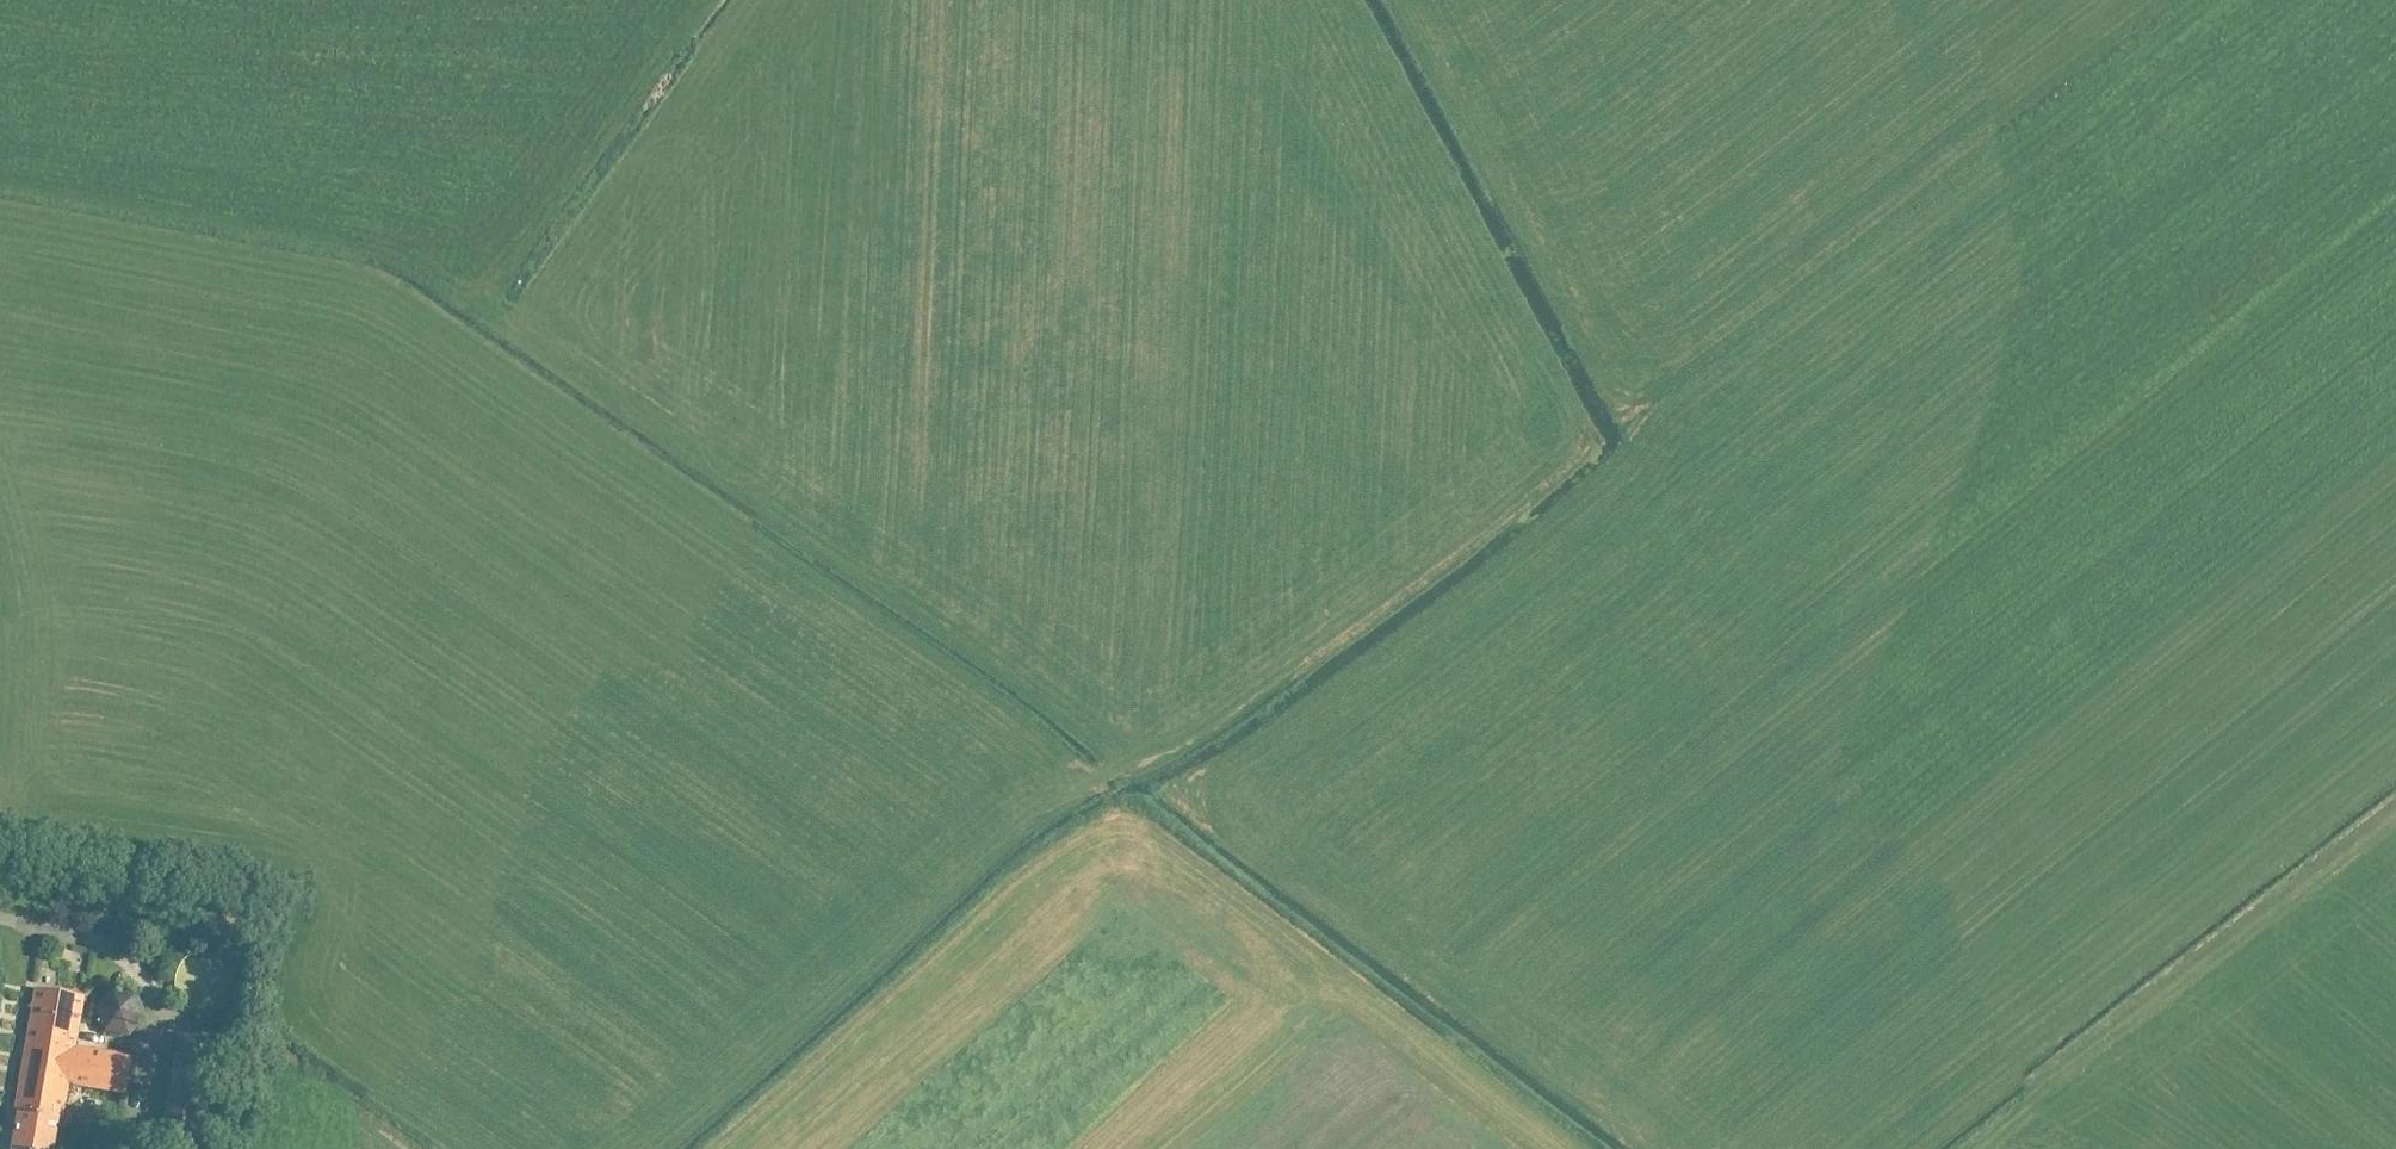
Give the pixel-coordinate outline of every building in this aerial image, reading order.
[(35,990),(23,1060),(43,1064),(51,1058),(71,1062),(74,1048),(75,1048),(83,998),(35,990)] [(178,1037),(161,1132),(213,1141),(230,1046),(178,1037)] [(23,1060),(14,1113),(18,1114),(12,1148),(52,1148),(57,1121),(62,1121),(68,1086),(125,1095),(131,1058),(75,1048),(74,1048),(71,1062),(51,1058),(43,1064),(23,1060)]
